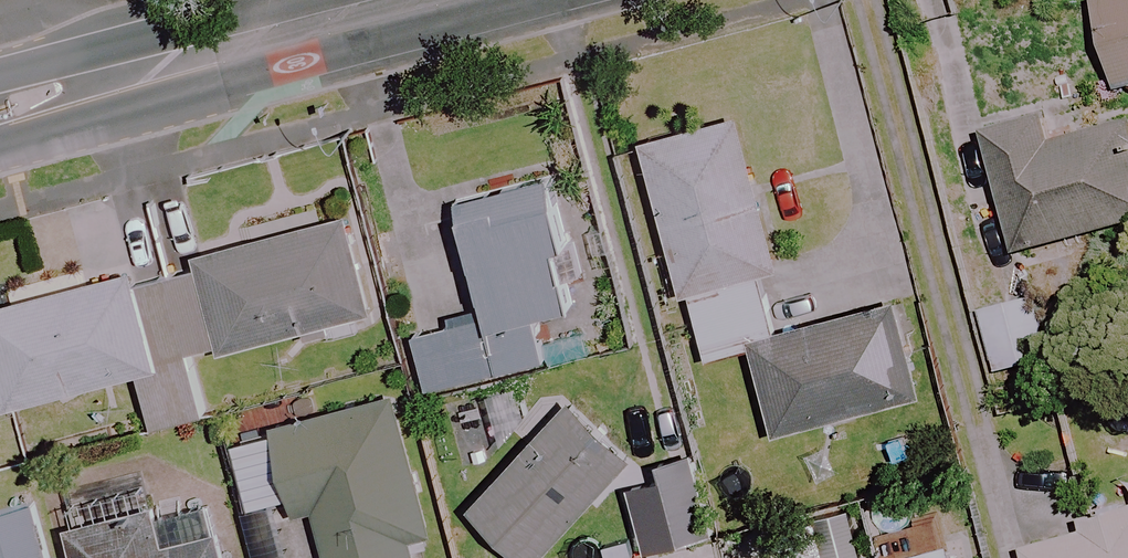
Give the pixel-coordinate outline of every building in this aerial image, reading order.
[(1113,89),(1127,85),(1127,0),(1091,0),(1113,89)] [(776,269),(735,115),(635,142),(677,299),(684,297),(702,362),(746,350),(769,438),(916,398),(891,304),(774,335),(757,274),(776,269)] [(1038,116),(981,130),(1011,254),(1127,226),(1127,121),(1044,142),(1038,116)] [(538,166),(447,189),(479,319),(408,336),(422,391),(542,362),(532,317),(573,307),(538,166)] [(172,275),(194,360),(367,316),(342,220),(193,258),(196,269),(172,275)] [(130,257),(0,290),(0,411),(134,377),(148,429),(199,416),(185,362),(194,360),(172,275),(137,284),(130,257)] [(1038,294),(985,308),(1002,372),(1055,358),(1038,294)] [(551,397),(506,444),(522,459),(471,513),(516,557),(538,557),(623,467),(551,397)] [(269,430),(273,445),(219,460),(234,515),(287,500),(291,514),(308,509),(321,557),(408,557),(403,539),(428,533),(392,398),(269,430)] [(706,537),(685,459),(652,468),(673,546),(706,537)] [(109,496),(56,509),(69,557),(219,557),(213,533),(169,544),(163,521),(118,533),(109,496)] [(1098,515),(1101,526),(1020,548),(1023,557),(1127,557),(1127,506),(1098,515)] [(27,508),(0,516),(0,557),(40,557),(27,508)] [(953,548),(917,557),(956,557),(953,548)]
